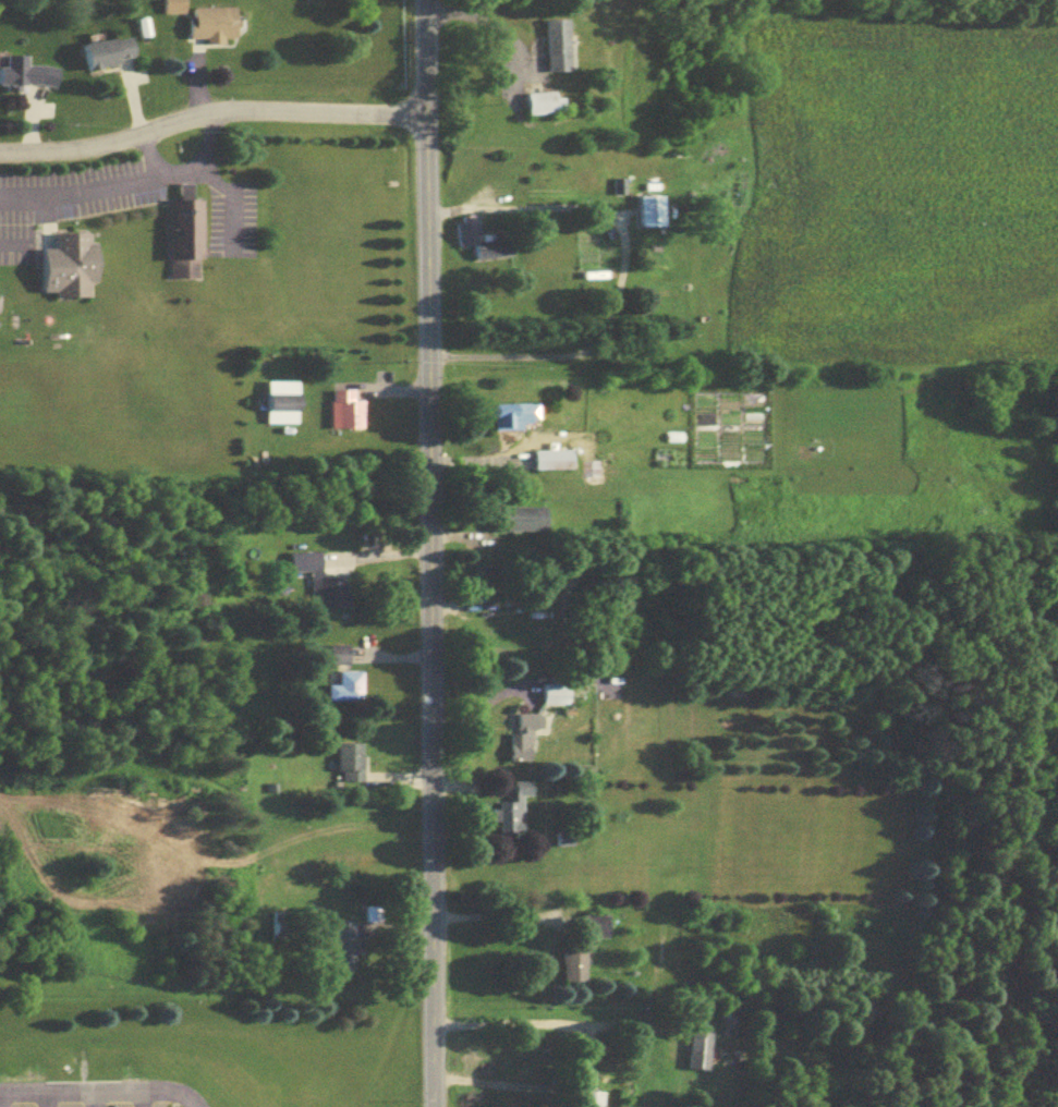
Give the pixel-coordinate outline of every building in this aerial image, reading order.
[(158,18),(176,18),(176,2),(165,2),(165,3),(158,3),(158,18)] [(183,47),(218,47),(218,45),(229,45),(228,13),(183,13),(183,47)] [(562,76),(562,24),(538,24),(539,77),(562,76)] [(113,71),(112,65),(129,62),(125,42),(82,51),(87,76),(113,71)] [(59,92),(60,72),(30,72),(30,61),(8,61),(8,73),(0,73),(0,91),(59,92)] [(518,98),(518,119),(556,119),(556,98),(518,98)] [(658,200),(634,200),(634,233),(658,233),(658,200)] [(161,284),(193,284),(194,204),(162,204),(161,284)] [(458,252),(470,252),(471,265),(510,262),(509,244),(479,246),(477,221),(456,223),(458,252)] [(33,255),(32,302),(83,302),(84,239),(48,238),(47,255),(33,255)] [(359,405),(351,405),(351,395),(327,395),(327,434),(359,434),(359,405)] [(295,417),(295,400),(252,400),(252,417),(295,417)] [(531,409),(484,409),(484,435),(521,435),(521,426),(531,426),(531,409)] [(529,475),(568,475),(568,455),(529,455),(529,475)] [(610,466),(599,466),(599,474),(583,474),(583,489),(610,489),(610,466)] [(543,512),(488,512),(488,536),(543,536),(543,512)] [(344,613),(343,582),(319,583),(318,558),(286,559),(286,579),(311,578),(312,614),(344,613)] [(342,652),(324,652),(324,670),(342,670),(342,652)] [(357,677),(335,677),(335,691),(324,691),(324,707),(357,707),(357,677)] [(563,711),(563,690),(538,690),(538,711),(563,711)] [(507,740),(507,766),(530,767),(530,734),(541,735),(541,720),(514,720),(514,740),(507,740)] [(334,787),(358,787),(358,748),(334,748),(334,787)] [(520,802),(530,802),(530,787),(510,787),(511,808),(494,808),(494,839),(520,839),(520,802)] [(578,921),(578,943),(602,943),(602,921),(578,921)] [(348,927),(327,927),(327,977),(348,977),(348,927)] [(582,988),(582,956),(560,956),(560,988),(582,988)] [(707,1075),(710,1032),(687,1030),(684,1074),(707,1075)] [(497,1080),(496,1106),(533,1106),(520,1106),(521,1081),(497,1080)] [(596,1097),(574,1097),(574,1106),(596,1106),(596,1097)]
